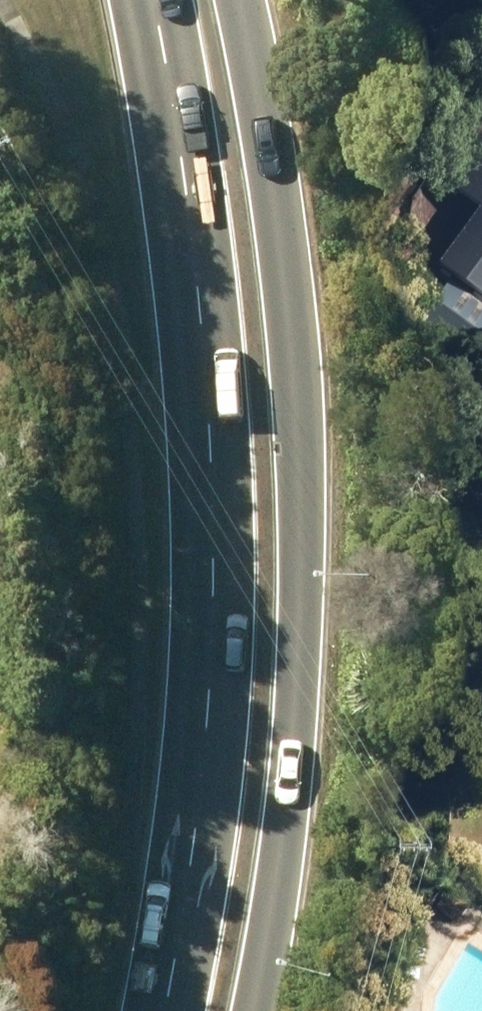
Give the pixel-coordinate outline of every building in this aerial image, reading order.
[(472,137),(441,180),(473,203),(432,258),(481,295),(481,144),(472,137)]
